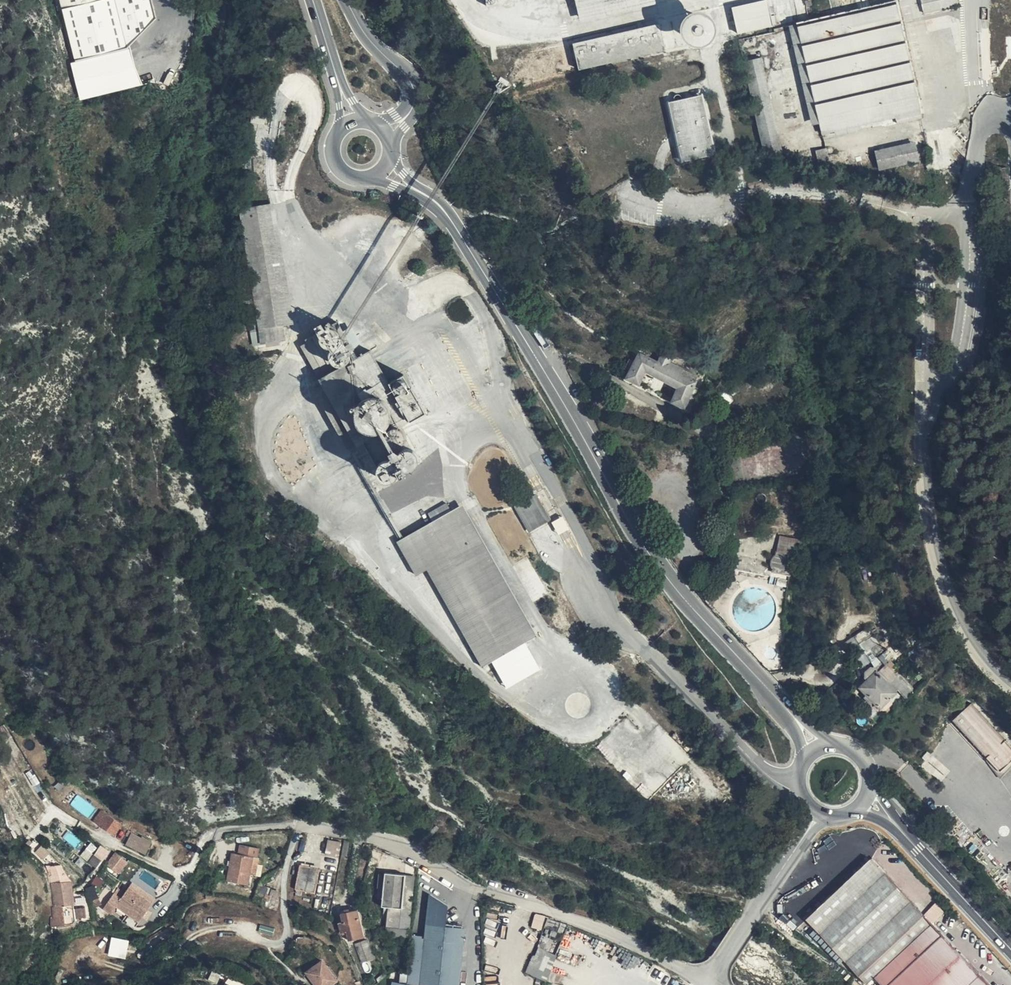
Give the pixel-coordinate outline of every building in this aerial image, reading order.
[(67,8),(102,0),(65,0),(67,8)] [(579,19),(652,2),(652,0),(563,0),(565,9),(576,6),(579,19)] [(776,24),(774,16),(770,17),(766,0),(733,8),(738,34),(771,26),(772,25),(776,24)] [(924,13),(958,5),(957,0),(921,0),(924,13)] [(895,5),(797,27),(821,134),(834,131),(835,136),(861,130),(860,125),(895,117),(896,122),(920,117),(895,5)] [(658,25),(573,45),(579,69),(664,50),(658,25)] [(765,160),(784,162),(760,58),(742,62),(765,160)] [(926,68),(925,62),(911,65),(913,71),(926,68)] [(674,99),(674,103),(671,103),(683,160),(712,153),(701,97),(681,101),(680,97),(679,96),(677,95),(675,96),(674,98),(674,99)] [(265,125),(269,111),(255,108),(251,122),(265,125)] [(914,143),(902,146),(906,163),(918,160),(914,143)] [(906,163),(902,146),(876,152),(879,170),(906,163)] [(275,204),(240,210),(254,299),(242,302),(255,346),(259,345),(270,343),(286,341),(283,325),(293,323),(275,204)] [(361,356),(341,320),(336,323),(325,329),(323,323),(316,327),(318,332),(305,339),(307,342),(300,346),(319,380),(311,384),(349,450),(363,442),(387,484),(421,466),(397,424),(409,417),(412,421),(427,413),(405,375),(389,384),(371,351),(361,356)] [(657,363),(639,354),(627,379),(638,385),(645,372),(678,389),(671,403),(682,409),(696,383),(679,374),(681,370),(669,364),(669,362),(660,358),(657,363)] [(548,502),(542,491),(520,502),(526,514),(523,516),(531,531),(556,517),(553,511),(554,508),(551,503),(548,502)] [(448,513),(429,524),(397,542),(417,577),(428,571),(482,666),(537,636),(463,505),(448,513)] [(425,517),(429,524),(448,513),(444,506),(425,517)] [(792,574),(802,538),(781,532),(771,569),(792,574)] [(868,638),(868,637),(862,630),(850,639),(857,647),(868,638)] [(881,654),(875,645),(863,655),(869,662),(876,657),(881,654)] [(919,663),(928,655),(925,652),(921,655),(919,653),(914,648),(910,652),(919,663)] [(881,654),(876,657),(881,663),(888,658),(883,652),(881,654)] [(875,673),(879,678),(887,670),(884,666),(875,673)] [(887,670),(879,678),(875,673),(872,673),(867,678),(867,683),(869,685),(860,692),(866,698),(863,701),(870,708),(872,705),(878,712),(880,711),(881,714),(884,714),(891,708),(890,705),(889,703),(891,701),(896,697),(895,696),(897,695),(888,685),(895,679),(887,670)] [(895,679),(888,685),(897,695),(905,704),(915,696),(898,676),(895,679)] [(989,762),(1003,774),(1010,766),(1010,748),(967,709),(951,727),(989,762)] [(23,722),(13,725),(15,732),(15,733),(25,730),(23,722)] [(1001,780),(1010,769),(1010,766),(1003,774),(989,762),(987,766),(1001,780)] [(1001,780),(1003,781),(1010,771),(1010,769),(1001,780)] [(101,825),(108,815),(102,810),(95,821),(101,825)] [(121,823),(108,815),(101,825),(101,826),(113,835),(121,823)] [(20,835),(15,825),(7,830),(9,834),(4,837),(7,843),(20,835)] [(126,843),(147,853),(154,840),(133,830),(126,843)] [(339,856),(343,840),(329,837),(326,853),(339,856)] [(344,840),(341,855),(349,856),(351,842),(344,840)] [(101,845),(94,855),(102,860),(109,850),(101,845)] [(237,855),(231,854),(226,881),(247,885),(249,875),(252,857),(256,858),(258,848),(239,845),(237,855)] [(108,865),(122,872),(129,857),(115,851),(108,865)] [(102,860),(94,855),(90,861),(98,866),(102,860)] [(252,857),(249,875),(256,876),(258,858),(256,858),(252,857)] [(847,961),(911,901),(872,859),(815,913),(808,919),(821,933),(847,961)] [(318,869),(300,865),(295,890),(313,893),(318,869)] [(51,883),(69,881),(65,874),(50,876),(51,883)] [(387,907),(385,927),(399,929),(400,908),(401,908),(404,875),(384,874),(384,875),(378,874),(376,897),(382,898),(381,907),(387,907)] [(401,908),(411,909),(412,909),(414,876),(404,875),(401,908)] [(52,893),(71,891),(69,881),(51,883),(52,893)] [(132,883),(129,888),(152,903),(155,898),(132,883)] [(260,904),(274,909),(280,894),(270,890),(270,889),(259,885),(252,901),(260,904)] [(152,903),(129,888),(116,906),(139,921),(142,917),(147,909),(152,903)] [(73,900),(71,891),(52,893),(53,908),(62,906),(73,904),(73,900)] [(868,983),(876,977),(932,924),(911,901),(847,961),(861,976),(868,983)] [(936,901),(925,913),(934,921),(946,910),(936,901)] [(72,923),(75,919),(74,909),(73,904),(62,906),(64,920),(55,921),(55,926),(72,923)] [(54,917),(55,921),(64,920),(62,906),(53,908),(54,917)] [(399,929),(408,930),(409,930),(411,909),(401,908),(400,908),(399,929)] [(147,909),(142,917),(146,919),(151,912),(147,909)] [(363,936),(356,911),(341,915),(343,922),(339,923),(341,932),(346,932),(348,940),(363,936)] [(544,918),(537,914),(532,926),(540,930),(544,918)] [(568,925),(548,917),(543,929),(553,934),(554,932),(563,936),(568,925)] [(821,933),(808,919),(799,927),(813,941),(821,933)] [(426,922),(424,937),(421,960),(419,982),(450,984),(456,984),(459,963),(463,932),(464,926),(442,924),(426,922)] [(884,984),(989,984),(941,934),(932,924),(876,977),(884,984)] [(407,939),(408,930),(399,929),(385,927),(384,936),(407,939)] [(113,935),(109,953),(126,957),(131,939),(113,935)] [(553,941),(541,935),(537,944),(539,945),(538,947),(548,952),(553,941)] [(372,958),(366,941),(355,946),(362,962),(372,958)] [(525,972),(545,980),(556,955),(548,952),(538,947),(534,956),(532,955),(525,972)] [(321,960),(306,973),(316,984),(329,984),(336,979),(321,960)] [(210,981),(215,972),(211,970),(206,979),(210,981)] [(218,973),(215,972),(210,981),(213,983),(218,973)] [(863,984),(867,984),(868,983),(861,976),(859,979),(859,982),(863,984)]
